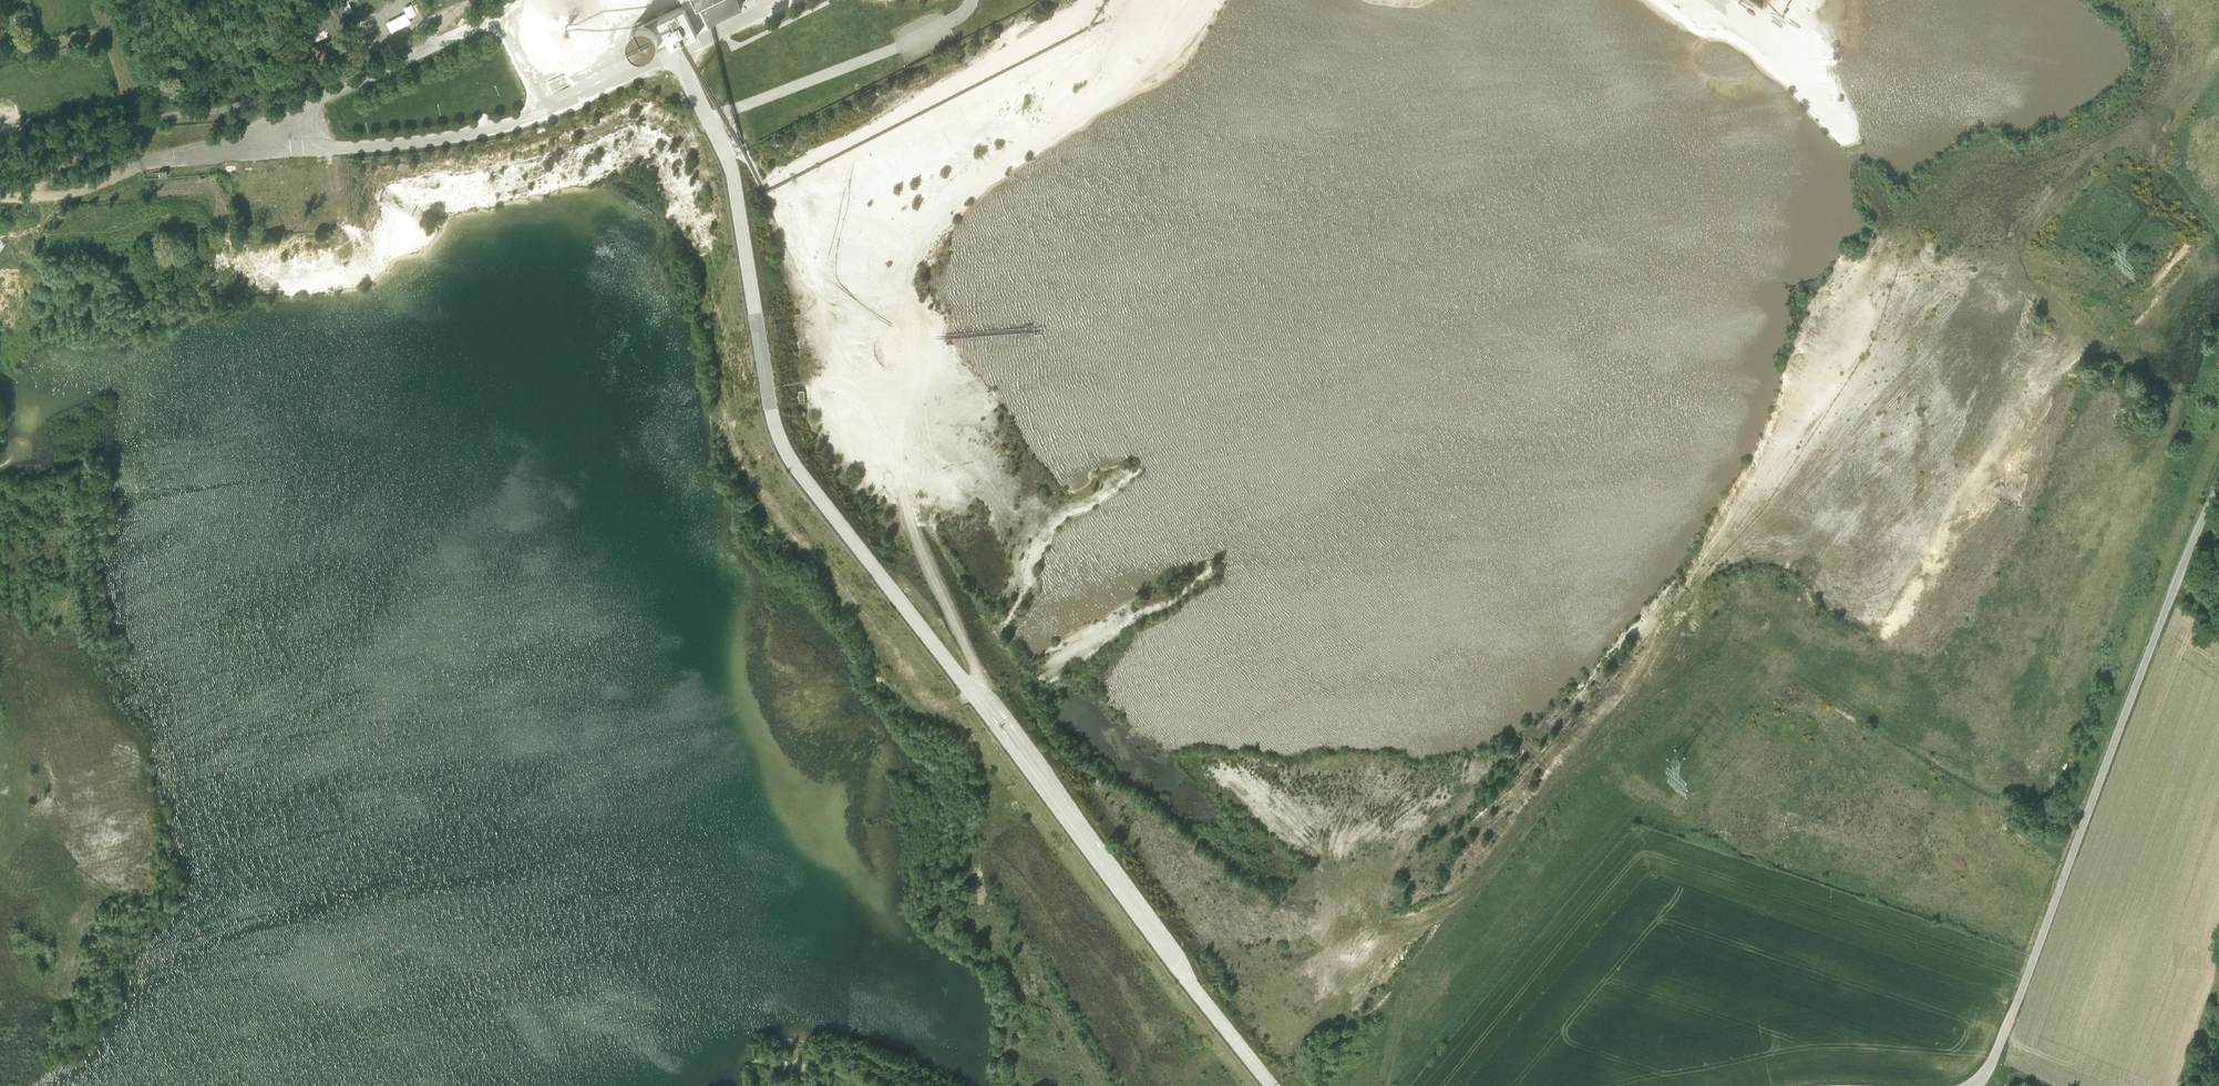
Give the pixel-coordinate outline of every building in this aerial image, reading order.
[(743,3),(742,0),(685,0),(686,1),(645,21),(644,21),(642,21),(641,21),(640,21),(638,22),(637,23),(636,23),(635,24),(634,24),(633,26),(631,28),(630,30),(629,33),(629,35),(629,38),(629,41),(630,43),(631,44),(632,46),(633,47),(634,48),(635,49),(636,50),(638,51),(639,51),(640,51),(641,52),(642,52),(645,52),(647,52),(649,51),(650,50),(652,50),(654,48),(655,47),(656,46),(656,45),(657,45),(697,25),(743,3)] [(307,44),(344,26),(337,11),(300,29),(307,44)] [(17,24),(28,24),(28,14),(16,15),(17,24)] [(377,36),(375,32),(365,36),(367,41),(377,36)] [(9,36),(0,35),(0,42),(8,43),(9,36)]
